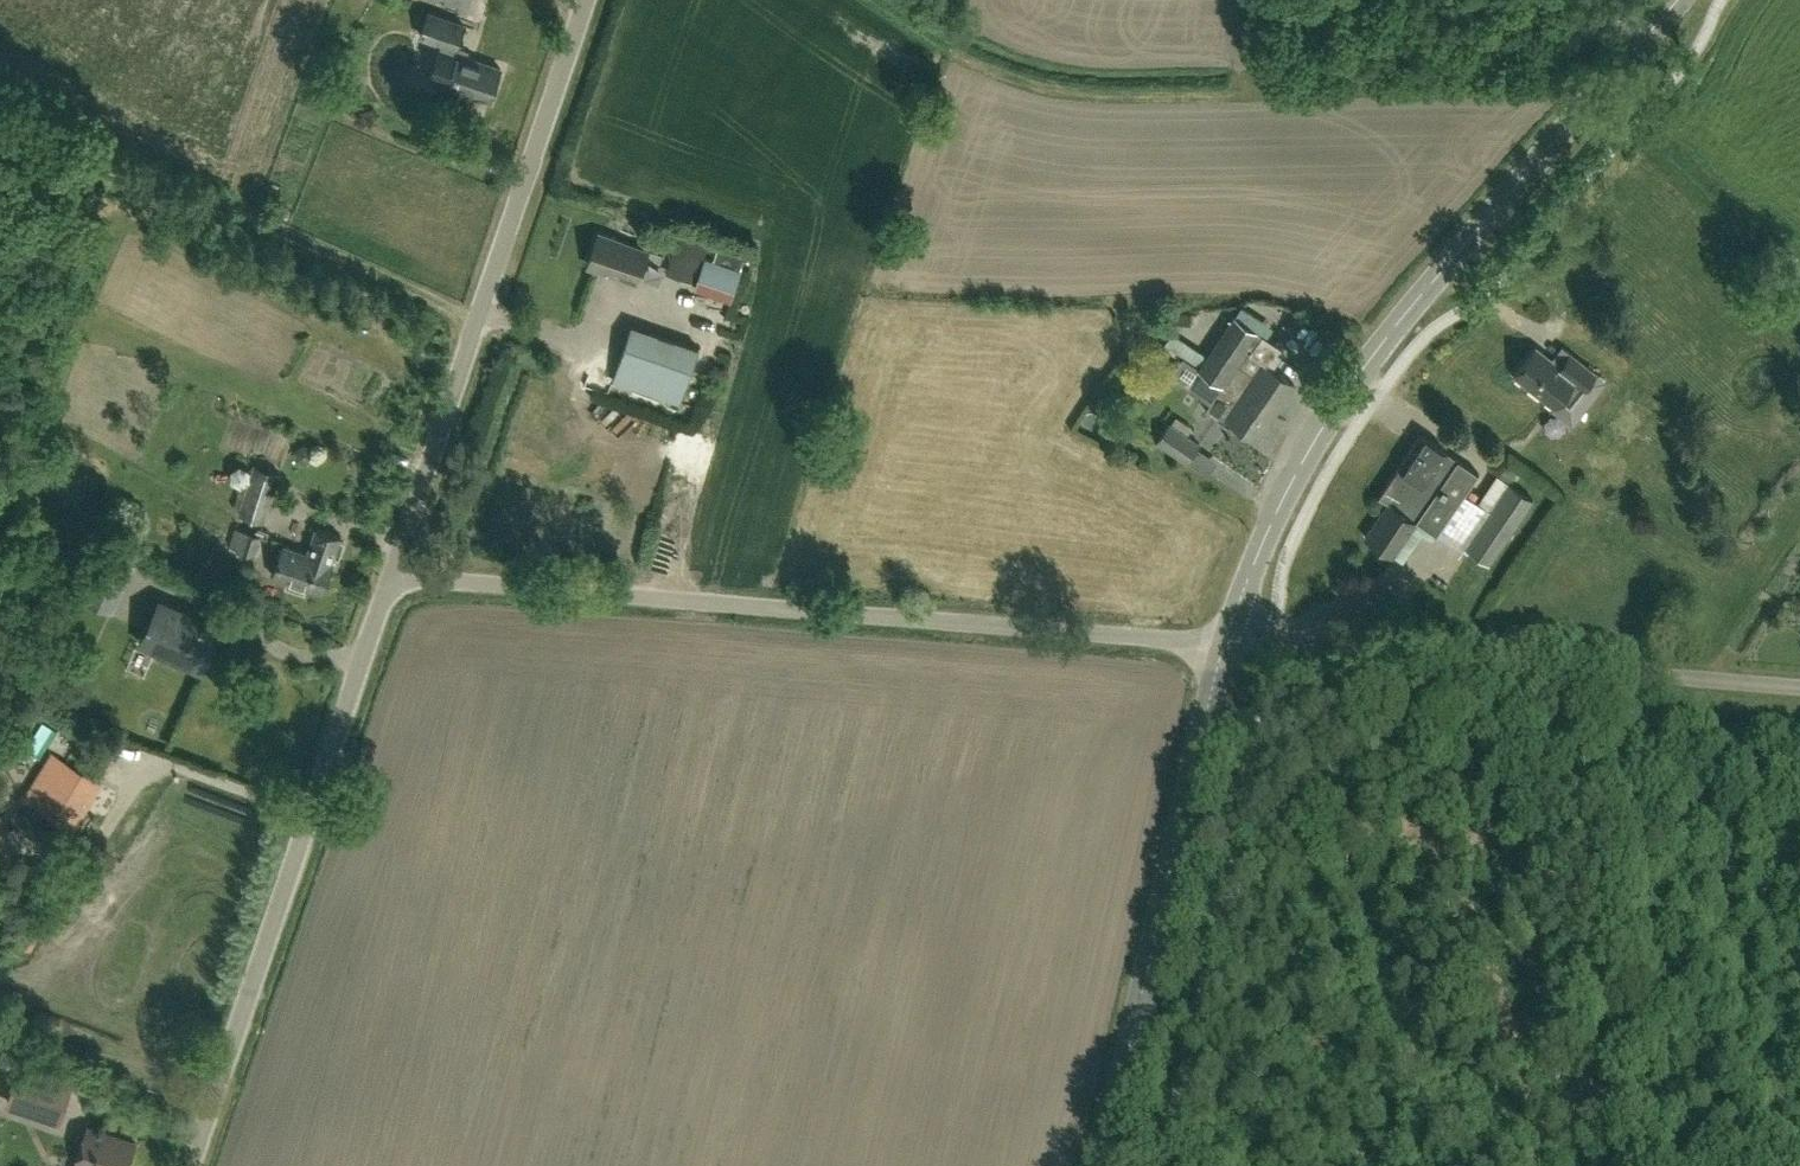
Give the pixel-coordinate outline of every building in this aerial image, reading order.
[(457,47),(465,24),(428,12),(419,40),(440,47),(455,52),(457,47)] [(430,77),(452,85),(452,86),(490,100),(501,68),(462,55),(464,50),(457,47),(455,52),(440,47),(430,77)] [(637,282),(648,250),(599,233),(588,265),(637,282)] [(700,235),(691,281),(730,288),(736,258),(708,253),(711,237),(700,235)] [(1264,364),(1277,344),(1235,316),(1208,356),(1173,332),(1166,343),(1200,366),(1199,368),(1202,369),(1191,386),(1212,400),(1205,409),(1218,418),(1222,413),(1258,438),(1295,384),(1264,364)] [(681,401),(700,347),(631,323),(612,378),(681,401)] [(1560,365),(1536,347),(1514,375),(1554,406),(1551,410),(1572,426),(1607,381),(1570,353),(1560,365)] [(1194,427),(1177,415),(1172,422),(1169,420),(1156,441),(1188,463),(1201,442),(1189,434),(1194,427)] [(1437,534),(1479,472),(1421,433),(1378,496),(1388,503),(1366,536),(1393,555),(1417,520),(1437,534)] [(239,512),(265,522),(281,473),(255,463),(239,512)] [(1512,482),(1518,473),(1505,464),(1499,473),(1512,482)] [(1489,562),(1533,498),(1509,482),(1466,546),(1489,562)] [(255,556),(261,535),(235,526),(229,548),(255,556)] [(316,527),(307,552),(284,544),(273,576),(289,581),(287,585),(303,591),(305,586),(322,592),(333,561),(335,555),(339,556),(344,541),(339,540),(341,536),(341,537),(341,536),(316,527)] [(105,549),(82,598),(113,612),(135,563),(105,549)] [(201,667),(218,628),(160,602),(143,641),(201,667)] [(99,781),(51,751),(24,795),(37,803),(72,824),(99,781)] [(50,1073),(21,1063),(8,1101),(60,1119),(65,1104),(73,1080),(50,1073)] [(75,1164),(76,1164),(76,1165),(128,1165),(136,1143),(87,1127),(75,1164)]
